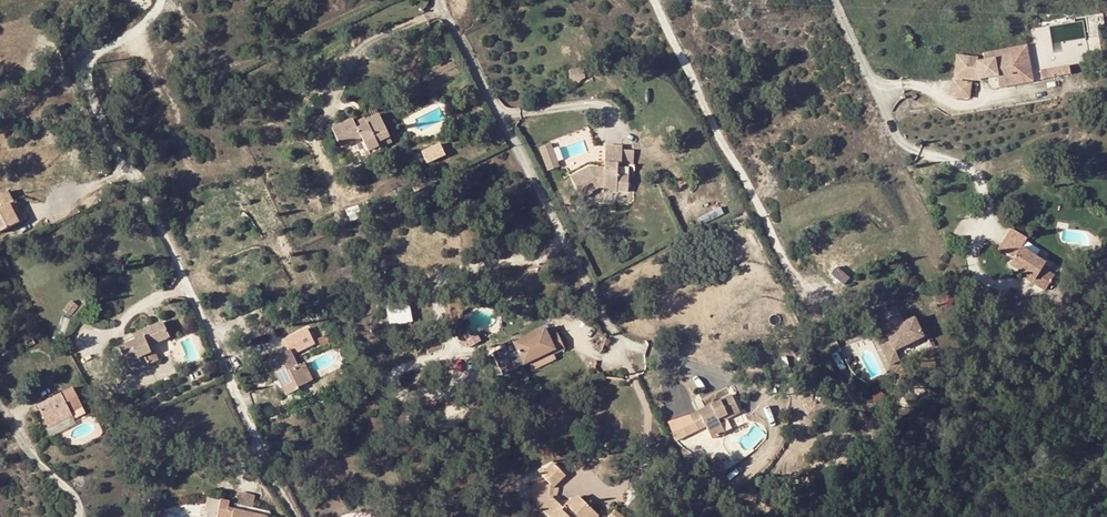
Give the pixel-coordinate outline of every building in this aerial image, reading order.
[(1030,31),(1038,78),(1069,73),(1067,64),(1090,61),(1084,23),(1030,31)] [(1000,46),(995,32),(980,37),(985,51),(1000,46)] [(993,74),(1008,70),(1001,49),(974,58),(972,54),(963,54),(963,58),(952,57),(951,76),(970,78),(983,74),(982,71),(991,69),(992,71),(993,74)] [(1008,70),(993,74),(994,79),(1009,74),(1008,70)] [(970,82),(951,82),(950,95),(969,96),(970,82)] [(369,160),(382,154),(377,142),(388,137),(378,115),(367,121),(368,124),(357,130),(351,119),(332,128),(341,147),(361,138),(368,150),(365,152),(369,160)] [(444,141),(422,151),(428,163),(450,153),(444,141)] [(598,169),(598,166),(589,166),(570,177),(582,198),(592,192),(591,191),(598,187),(602,186),(602,191),(616,192),(616,191),(616,187),(627,187),(628,175),(618,175),(617,163),(621,163),(620,146),(604,145),(604,166),(604,169),(598,169)] [(17,224),(7,204),(11,203),(6,194),(0,197),(0,231),(17,224)] [(7,204),(17,224),(23,221),(14,202),(11,203),(7,204)] [(1036,281),(1034,283),(1046,291),(1056,276),(1044,267),(1046,263),(1021,247),(1026,240),(1013,231),(1000,250),(1014,260),(1011,264),(1026,273),(1036,281)] [(1026,273),(1023,277),(1034,283),(1036,281),(1026,273)] [(914,320),(885,333),(889,341),(894,353),(924,339),(914,320)] [(140,330),(143,336),(135,339),(111,350),(119,364),(121,363),(126,373),(147,363),(143,354),(150,351),(147,346),(169,337),(162,321),(140,330)] [(853,334),(847,321),(837,326),(843,339),(853,334)] [(556,331),(553,326),(546,329),(549,335),(556,331)] [(546,329),(545,327),(513,342),(521,360),(524,364),(551,352),(552,354),(565,348),(556,331),(549,335),(546,329)] [(143,336),(140,330),(132,334),(135,339),(143,336)] [(23,343),(26,348),(33,344),(29,339),(23,343)] [(894,365),(899,362),(894,353),(889,341),(883,344),(894,365)] [(521,360),(513,342),(504,346),(512,363),(521,360)] [(303,373),(298,364),(296,365),(288,350),(267,360),(285,395),(298,389),(296,386),(308,381),(303,373)] [(551,352),(528,362),(532,369),(554,359),(552,354),(551,352)] [(308,370),(303,363),(298,364),(303,373),(308,370)] [(72,388),(60,394),(64,401),(76,395),(72,388)] [(64,401),(60,394),(37,405),(45,421),(68,409),(64,401)] [(700,415),(697,410),(688,415),(696,429),(705,426),(711,437),(724,431),(720,423),(717,418),(737,408),(731,395),(705,407),(707,411),(700,415)] [(717,418),(720,423),(739,412),(737,408),(717,418)] [(45,421),(48,427),(71,416),(70,413),(68,409),(45,421)] [(564,475),(553,464),(541,475),(553,486),(564,475)] [(553,497),(540,509),(548,516),(586,516),(593,510),(579,496),(570,501),(564,507),(561,511),(556,507),(559,503),(553,497)] [(229,503),(230,501),(221,499),(217,516),(226,516),(227,509),(229,503)] [(264,516),(272,516),(273,511),(229,503),(227,509),(232,510),(264,516)]
